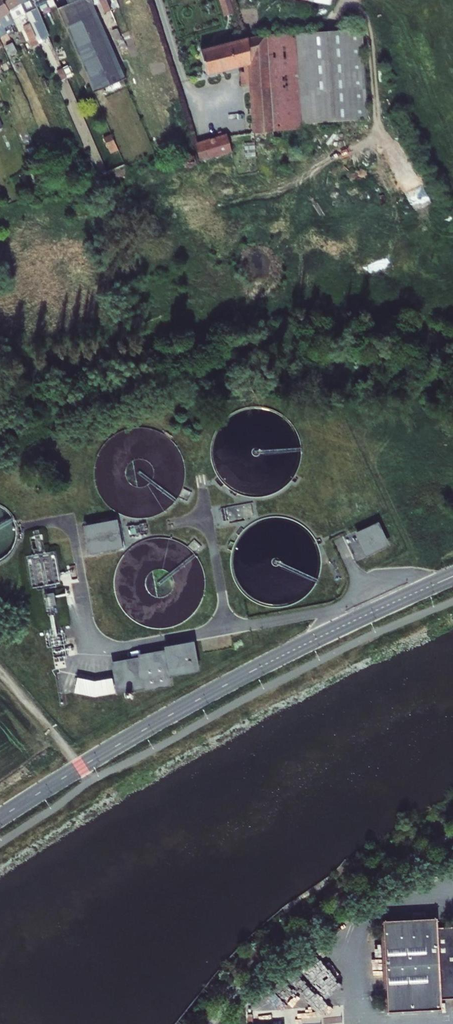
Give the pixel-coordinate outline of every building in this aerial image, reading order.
[(0,18),(9,12),(8,11),(2,0),(0,0),(0,17),(0,18)] [(8,11),(20,4),(17,0),(2,0),(8,11)] [(32,0),(25,0),(21,3),(35,37),(37,40),(48,36),(39,12),(35,5),(32,0)] [(91,0),(76,0),(68,3),(57,8),(61,18),(62,18),(94,92),(125,78),(94,5),(91,0)] [(226,15),(236,12),(232,0),(221,0),(226,15)] [(35,37),(21,3),(20,4),(8,11),(9,12),(13,21),(14,23),(18,33),(23,42),(29,40),(32,47),(33,47),(35,51),(40,48),(37,40),(35,37)] [(14,23),(13,21),(9,12),(0,18),(0,37),(7,32),(9,37),(14,35),(10,25),(14,23)] [(117,29),(112,31),(115,39),(120,37),(117,29)] [(362,29),(296,33),(301,123),(368,119),(362,29)] [(247,38),(249,63),(246,64),(246,70),(247,83),(250,133),(253,133),(254,146),(273,144),(273,131),(301,129),(301,123),(296,33),(296,32),(267,34),(247,38)] [(249,63),(247,38),(200,50),(206,74),(246,64),(249,63)] [(12,43),(6,46),(10,55),(16,52),(12,43)] [(68,65),(62,68),(66,78),(72,75),(68,65)] [(62,68),(57,70),(61,80),(66,78),(62,68)] [(111,135),(104,137),(107,146),(110,153),(118,150),(111,135)] [(227,135),(195,145),(200,160),(231,151),(227,135)] [(193,155),(182,158),(185,167),(196,164),(193,155)] [(253,502),(221,508),(223,522),(255,516),(253,502)] [(117,519),(83,525),(89,554),(123,548),(117,519)] [(366,554),(387,545),(377,524),(357,534),(366,554)] [(53,592),(44,594),(47,607),(56,605),(53,592)] [(192,644),(166,648),(171,673),(196,669),(192,644)] [(113,664),(118,690),(146,685),(146,688),(168,684),(162,653),(141,656),(141,659),(113,664)] [(112,678),(94,681),(77,677),(74,692),(94,696),(95,696),(115,693),(112,678)] [(452,998),(452,927),(437,928),(437,918),(383,920),(387,1012),(441,1009),(441,999),(452,998)] [(334,1019),(291,1021),(289,982),(259,983),(260,997),(243,997),(244,1023),(335,1023),(334,1019)]
